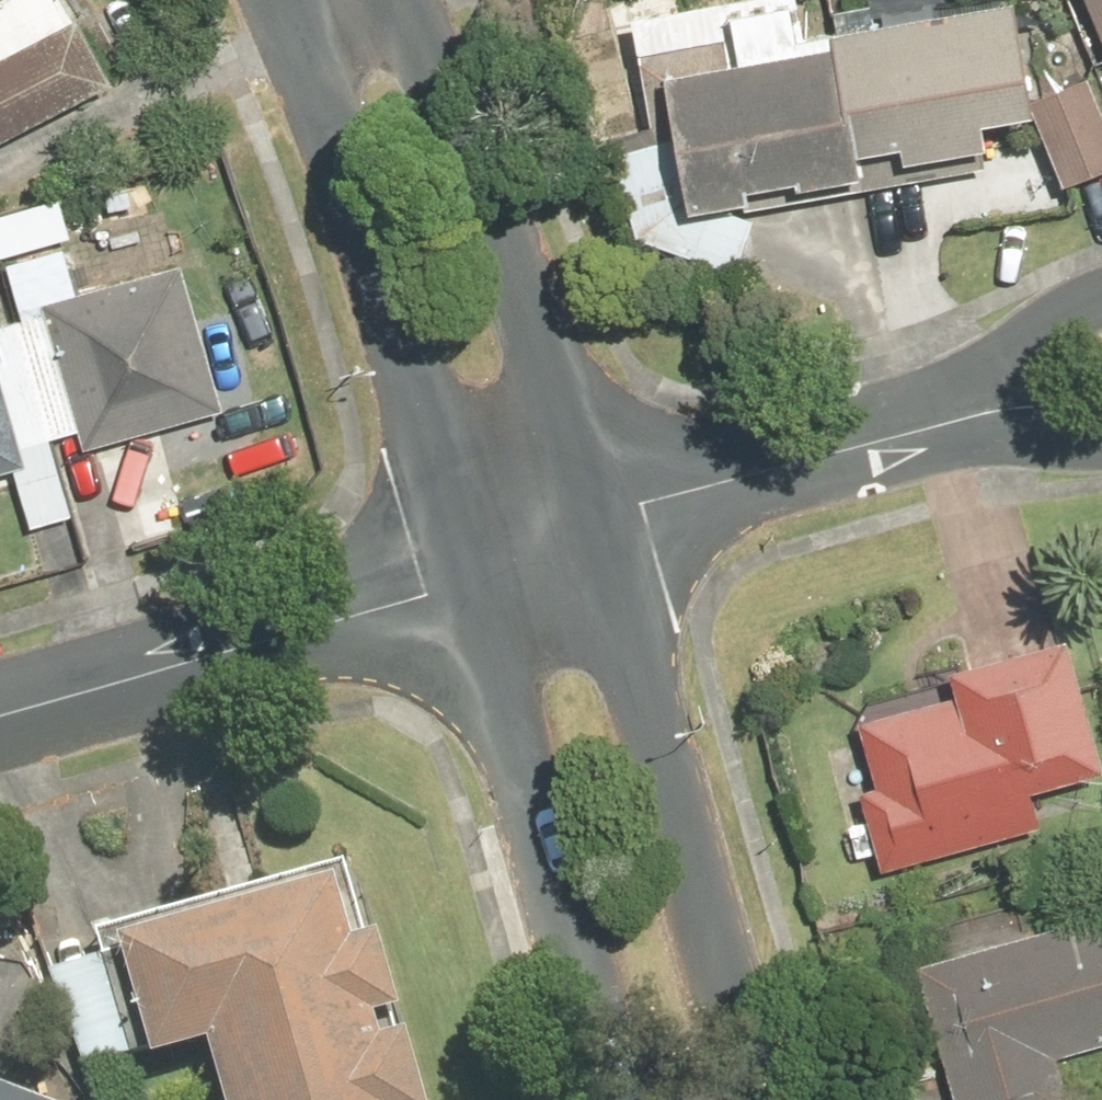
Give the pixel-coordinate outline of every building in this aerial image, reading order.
[(640,81),(667,222),(734,210),(732,198),(784,188),(786,195),(842,184),(838,165),(884,156),(886,170),(972,154),(967,131),(1036,118),(1014,0),(1013,0),(820,36),(822,47),(640,81)] [(1101,62),(1101,0),(1076,0),(1101,62)] [(103,85),(67,20),(0,57),(0,142),(103,85)] [(173,268),(33,308),(36,317),(0,328),(0,476),(22,470),(16,450),(71,434),(76,454),(218,413),(173,268)] [(1031,831),(1022,796),(1092,777),(1054,642),(934,675),(941,698),(848,724),(866,790),(851,794),(874,874),(1031,831)] [(102,949),(136,1069),(193,1053),(206,1099),(407,1099),(390,1039),(368,1045),(362,1023),(384,1017),(363,942),(333,950),(316,890),(102,949)] [(906,967),(943,1099),(1060,1099),(1049,1062),(1101,1047),(1101,914),(906,967)]
